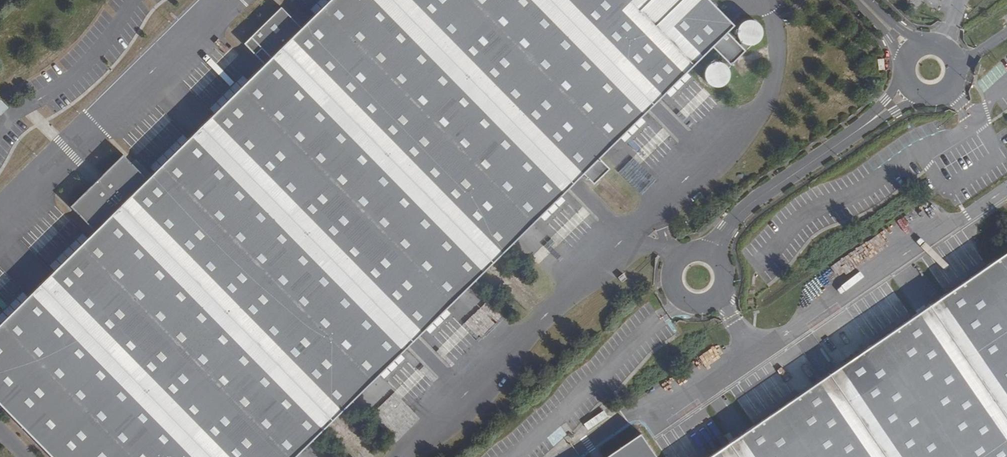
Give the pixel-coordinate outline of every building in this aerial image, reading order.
[(737,29),(709,0),(335,0),(303,31),(283,11),(246,48),(266,68),(149,183),(125,158),(72,210),(97,235),(0,330),(0,407),(49,456),(302,456),(580,184),(590,195),(606,179),(596,168),(724,42),(744,62),(756,50),(736,30),(737,29)] [(710,456),(1006,456),(1006,251),(710,456)] [(497,323),(491,316),(492,315),(483,306),(464,324),(488,350),(502,337),(493,327),(497,323)] [(643,432),(608,456),(660,456),(643,432)]
